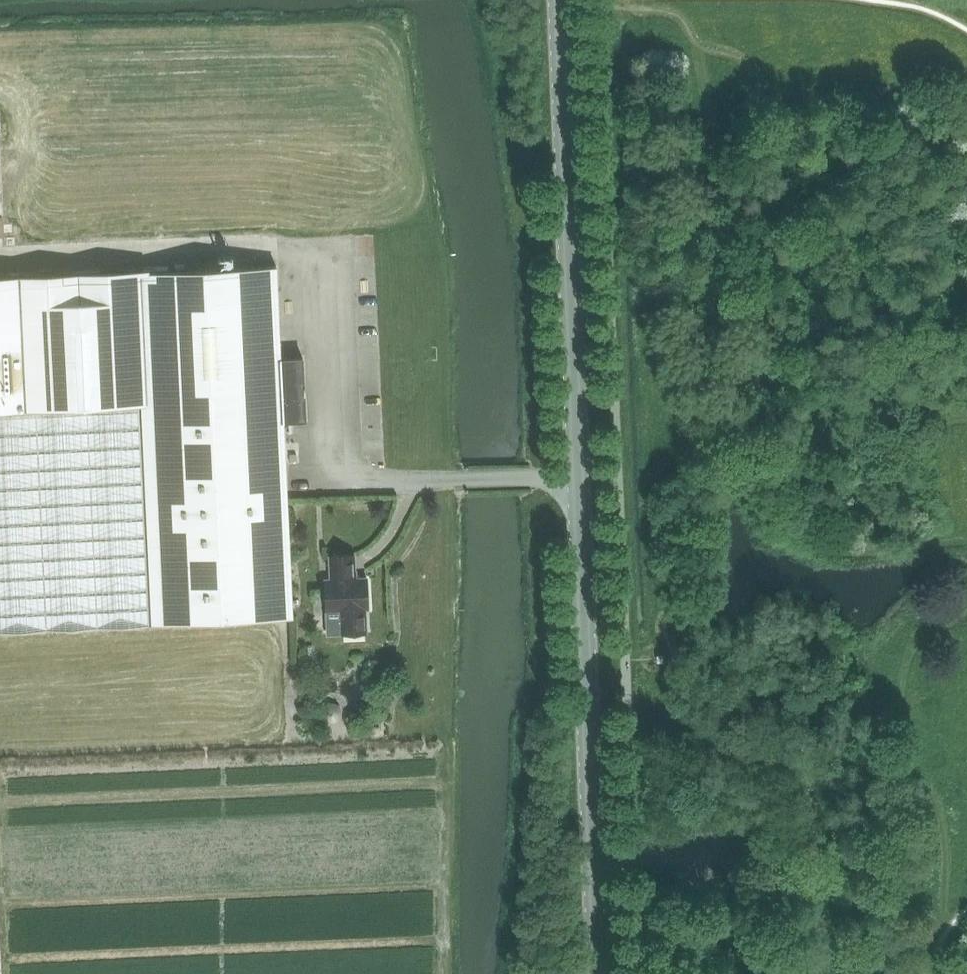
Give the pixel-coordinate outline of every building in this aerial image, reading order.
[(142,406),(152,623),(293,617),(283,420),(306,419),(304,393),(305,393),(305,383),(304,383),(303,357),(280,358),(276,265),(0,278),(0,411),(142,406)] [(142,406),(0,411),(0,630),(152,623),(142,406)] [(353,570),(354,570),(354,554),(330,555),(331,579),(325,579),(326,609),(349,608),(351,611),(355,613),(359,613),(362,611),(364,608),(368,607),(367,577),(353,578),(353,570)]
